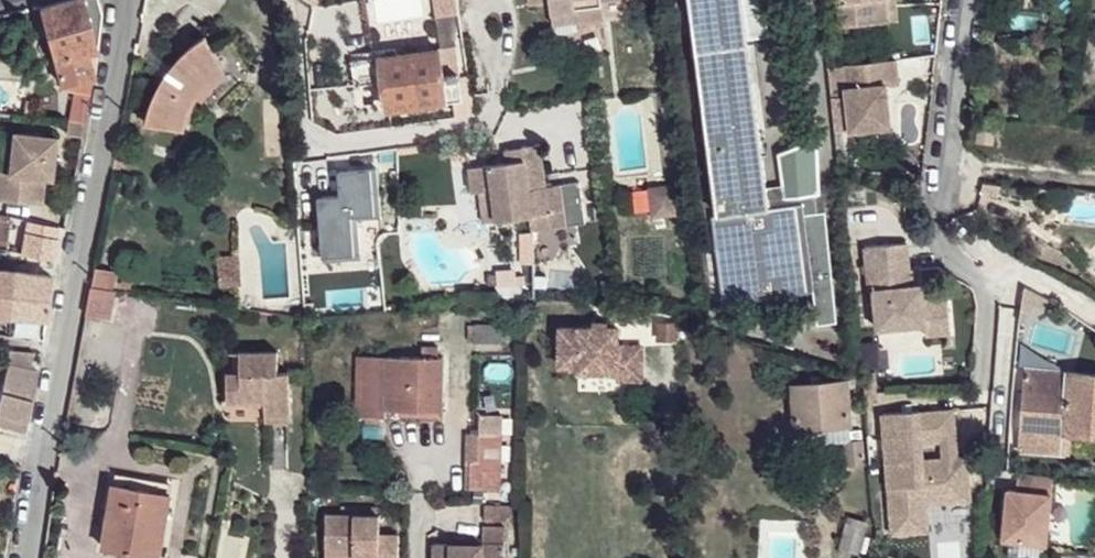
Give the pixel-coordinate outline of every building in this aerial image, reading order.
[(41,10),(55,64),(97,52),(100,16),(97,0),(80,0),(41,10)] [(607,16),(607,13),(605,0),(553,0),(555,11),(577,9),(578,19),(607,16)] [(719,214),(769,209),(768,200),(767,189),(748,40),(744,0),(692,0),(719,214)] [(748,40),(769,37),(765,0),(744,0),(748,40)] [(845,25),(891,18),(890,0),(842,0),(845,25)] [(891,18),(900,17),(898,0),(890,0),(891,18)] [(555,11),(556,22),(578,19),(577,9),(555,11)] [(147,125),(182,130),(187,114),(195,96),(208,80),(224,67),(205,36),(188,47),(172,63),(160,82),(151,102),(147,125)] [(443,81),(439,50),(358,62),(361,86),(382,82),(387,111),(446,103),(446,102),(443,81)] [(97,52),(55,64),(62,88),(76,84),(94,79),(97,52)] [(901,59),(847,63),(852,128),(891,125),(890,95),(884,95),(884,83),(889,82),(901,81),(901,59)] [(459,79),(443,81),(446,102),(462,100),(459,79)] [(76,84),(62,88),(67,92),(71,92),(77,91),(76,84)] [(63,93),(57,93),(59,113),(73,112),(73,106),(71,92),(67,92),(63,93)] [(29,102),(19,101),(18,118),(28,119),(29,102)] [(88,112),(76,110),(73,124),(85,126),(88,112)] [(73,124),(69,124),(66,137),(82,140),(85,126),(73,124)] [(995,129),(978,127),(976,143),(993,144),(995,129)] [(720,215),(714,216),(725,303),(813,291),(818,326),(837,323),(826,212),(817,213),(815,195),(820,194),(818,136),(778,154),(783,186),(784,198),(768,200),(769,209),(719,214),(720,215)] [(0,174),(0,200),(41,207),(45,185),(46,177),(56,179),(62,144),(21,137),(14,176),(0,173),(0,174)] [(549,229),(567,227),(563,186),(545,188),(540,146),(521,148),(523,161),(507,163),(476,166),(479,192),(482,222),(529,217),(548,215),(549,229)] [(523,161),(521,148),(505,150),(507,163),(523,161)] [(469,167),(472,193),(479,192),(476,166),(469,167)] [(45,185),(54,187),(56,179),(46,177),(45,185)] [(679,184),(648,188),(653,219),(683,214),(679,184)] [(767,189),(768,200),(784,198),(783,186),(767,189)] [(815,195),(817,213),(826,212),(824,194),(820,194),(815,195)] [(529,217),(531,231),(549,229),(548,215),(529,217)] [(28,224),(26,234),(59,241),(61,230),(28,224)] [(59,241),(26,234),(21,254),(54,261),(59,241)] [(909,248),(866,252),(871,296),(876,296),(881,334),(927,330),(928,339),(953,337),(949,301),(925,303),(924,289),(916,290),(905,291),(903,275),(911,274),(909,248)] [(220,278),(240,277),(239,256),(218,256),(220,278)] [(115,270),(95,267),(94,271),(91,286),(112,290),(115,270)] [(497,274),(498,284),(525,281),(524,274),(516,274),(515,268),(497,270),(497,274)] [(0,273),(0,319),(13,319),(12,275),(0,273)] [(498,284),(497,274),(487,274),(488,284),(498,284)] [(911,274),(903,275),(905,291),(916,290),(914,274),(911,274)] [(51,280),(12,275),(13,319),(45,320),(51,280)] [(240,277),(220,278),(220,288),(240,286),(240,277)] [(112,290),(91,286),(86,316),(106,319),(112,290)] [(506,322),(471,325),(473,345),(514,342),(512,311),(505,311),(506,322)] [(31,320),(31,336),(43,337),(45,320),(31,320)] [(592,325),(559,325),(558,363),(577,363),(577,369),(615,369),(615,377),(640,377),(640,344),(617,343),(617,325),(606,325),(606,320),(591,320),(592,325)] [(658,324),(658,339),(674,340),(674,324),(658,324)] [(386,417),(386,410),(447,409),(446,357),(439,358),(439,347),(422,347),(422,358),(364,358),(364,417),(386,417)] [(37,374),(29,371),(33,356),(9,351),(8,366),(2,394),(0,403),(0,429),(25,433),(29,423),(32,401),(37,374)] [(226,375),(226,403),(263,402),(264,416),(289,416),(287,374),(276,375),(275,354),(240,356),(240,376),(232,376),(226,375)] [(240,376),(240,356),(231,356),(232,376),(240,376)] [(1067,389),(1069,373),(1025,369),(1023,386),(1067,389)] [(873,370),(862,370),(862,391),(873,390),(873,370)] [(1069,373),(1067,389),(1063,433),(1070,433),(1094,435),(1094,375),(1069,373)] [(844,378),(793,383),(797,426),(801,426),(801,441),(843,437),(843,423),(847,422),(844,378)] [(1019,429),(1063,433),(1067,389),(1023,386),(1019,429)] [(916,408),(880,411),(890,532),(927,529),(924,501),(968,497),(964,454),(955,455),(941,456),(921,458),(913,458),(911,441),(919,440),(939,438),(953,437),(950,408),(916,410),(916,408)] [(471,461),(477,460),(477,488),(508,488),(506,415),(484,415),(484,433),(471,433),(471,461)] [(289,416),(264,416),(264,424),(289,424),(289,416)] [(1063,433),(1019,429),(1020,445),(1068,449),(1070,433),(1063,433)] [(955,455),(953,437),(939,438),(941,456),(955,455)] [(846,461),(862,460),(860,438),(849,439),(844,439),(846,461)] [(919,440),(911,441),(913,458),(921,458),(919,440)] [(1055,478),(1018,473),(1016,489),(1010,489),(1005,538),(1048,543),(1055,478)] [(106,521),(118,522),(122,494),(169,502),(170,490),(112,482),(106,521)] [(169,502),(122,494),(118,522),(106,521),(101,557),(105,557),(160,557),(169,502)] [(513,501),(484,501),(484,517),(505,517),(505,508),(513,508),(513,501)] [(358,518),(377,518),(377,510),(358,509),(358,518)] [(865,519),(847,515),(840,544),(857,549),(865,519)] [(324,557),(377,557),(398,557),(398,538),(376,538),(377,518),(358,518),(325,517),(324,557)] [(432,557),(504,557),(504,523),(482,523),(481,531),(482,540),(448,540),(432,540),(432,557)]
